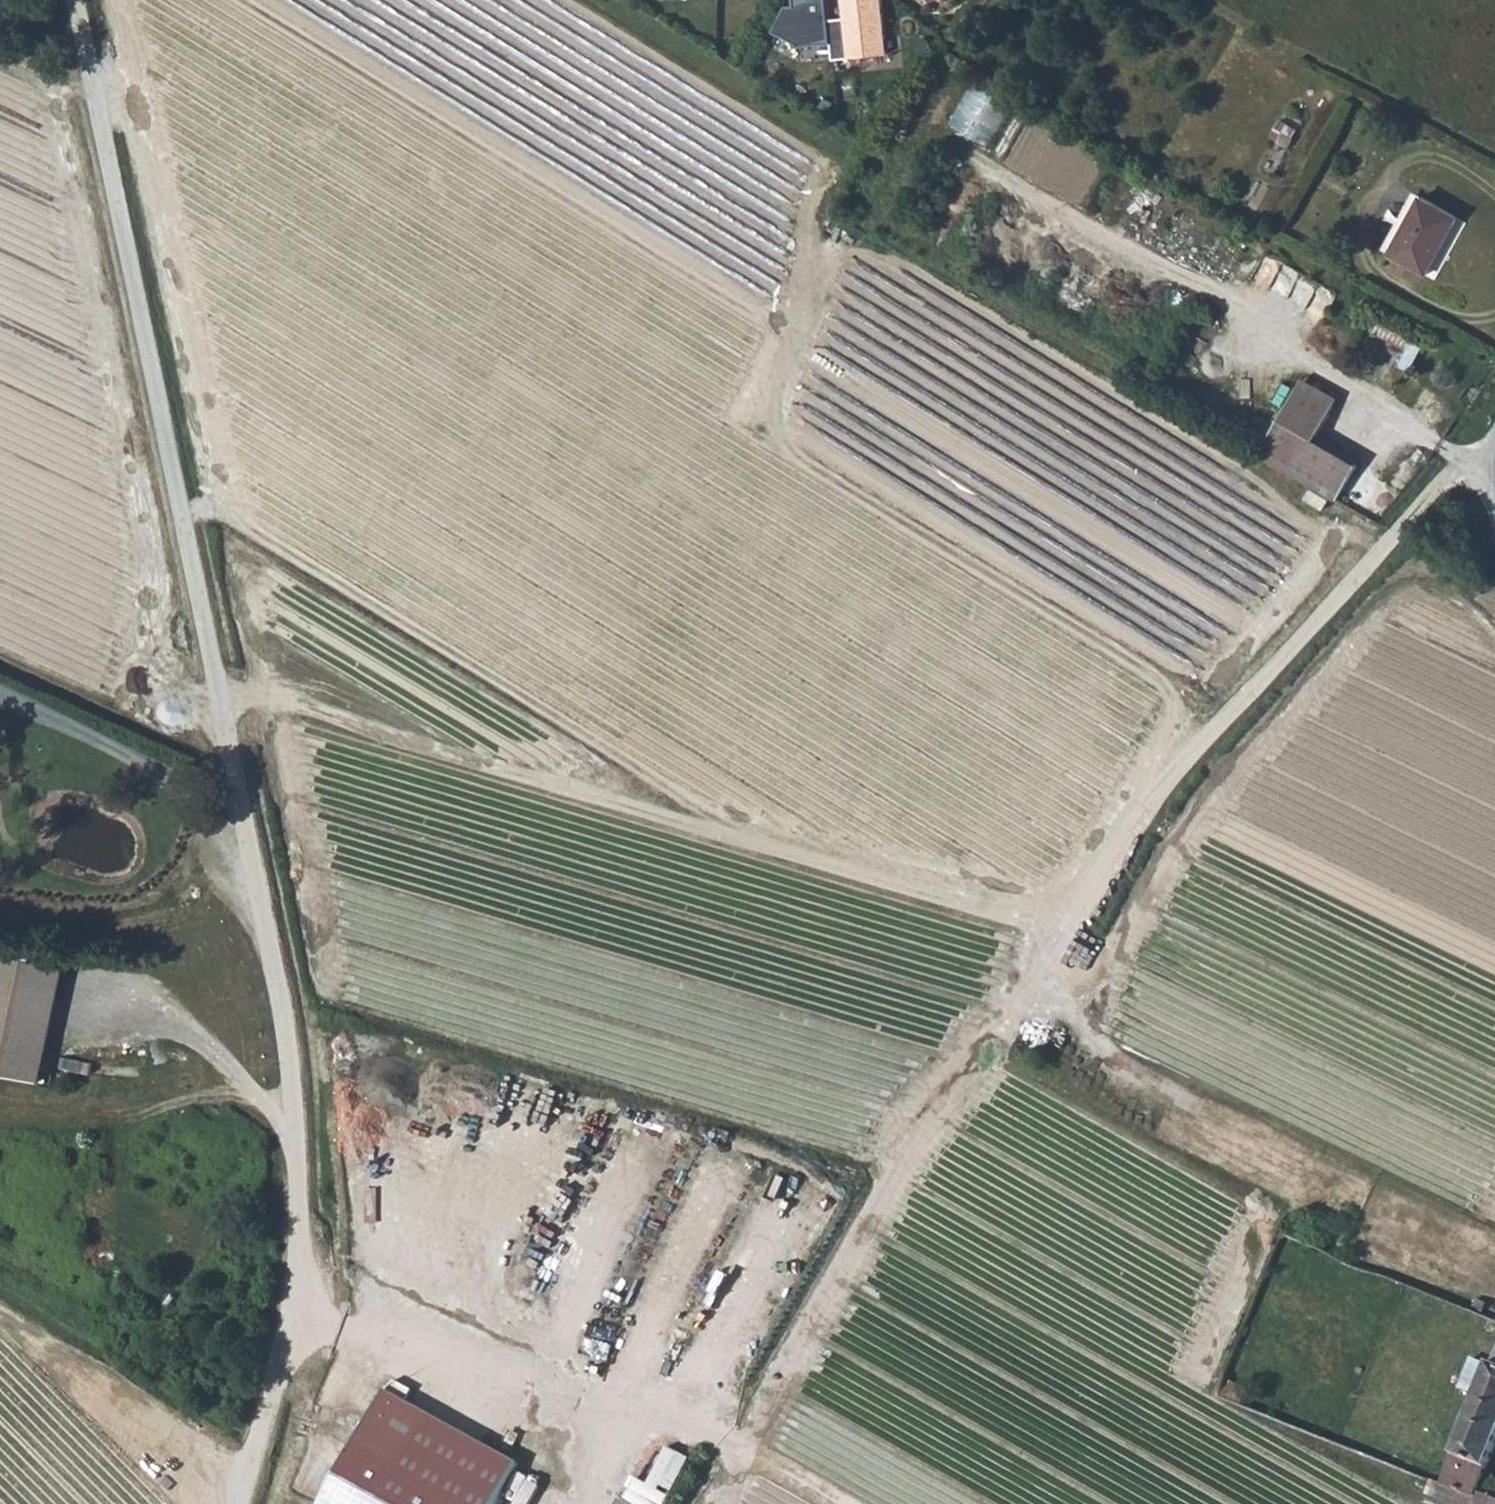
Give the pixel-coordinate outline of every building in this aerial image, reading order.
[(886,0),(847,0),(849,18),(834,20),(831,0),(797,0),(799,5),(790,7),(776,32),(800,44),(800,47),(836,44),(837,60),(891,54),(886,0)] [(954,124),(996,146),(1016,108),(974,86),(954,124)] [(1462,216),(1427,196),(1396,254),(1433,274),(1462,216)] [(1303,392),(1265,460),(1298,479),(1317,447),(1338,411),(1303,392)] [(1317,447),(1298,479),(1341,504),(1359,471),(1317,447)] [(50,1085),(76,969),(2,952),(0,961),(0,1074),(50,1085)] [(1428,1491),(1461,1503),(1494,1503),(1494,1497),(1480,1491),(1494,1454),(1494,1359),(1443,1481),(1433,1477),(1428,1491)] [(328,1503),(500,1503),(521,1467),(389,1394),(328,1503)]
